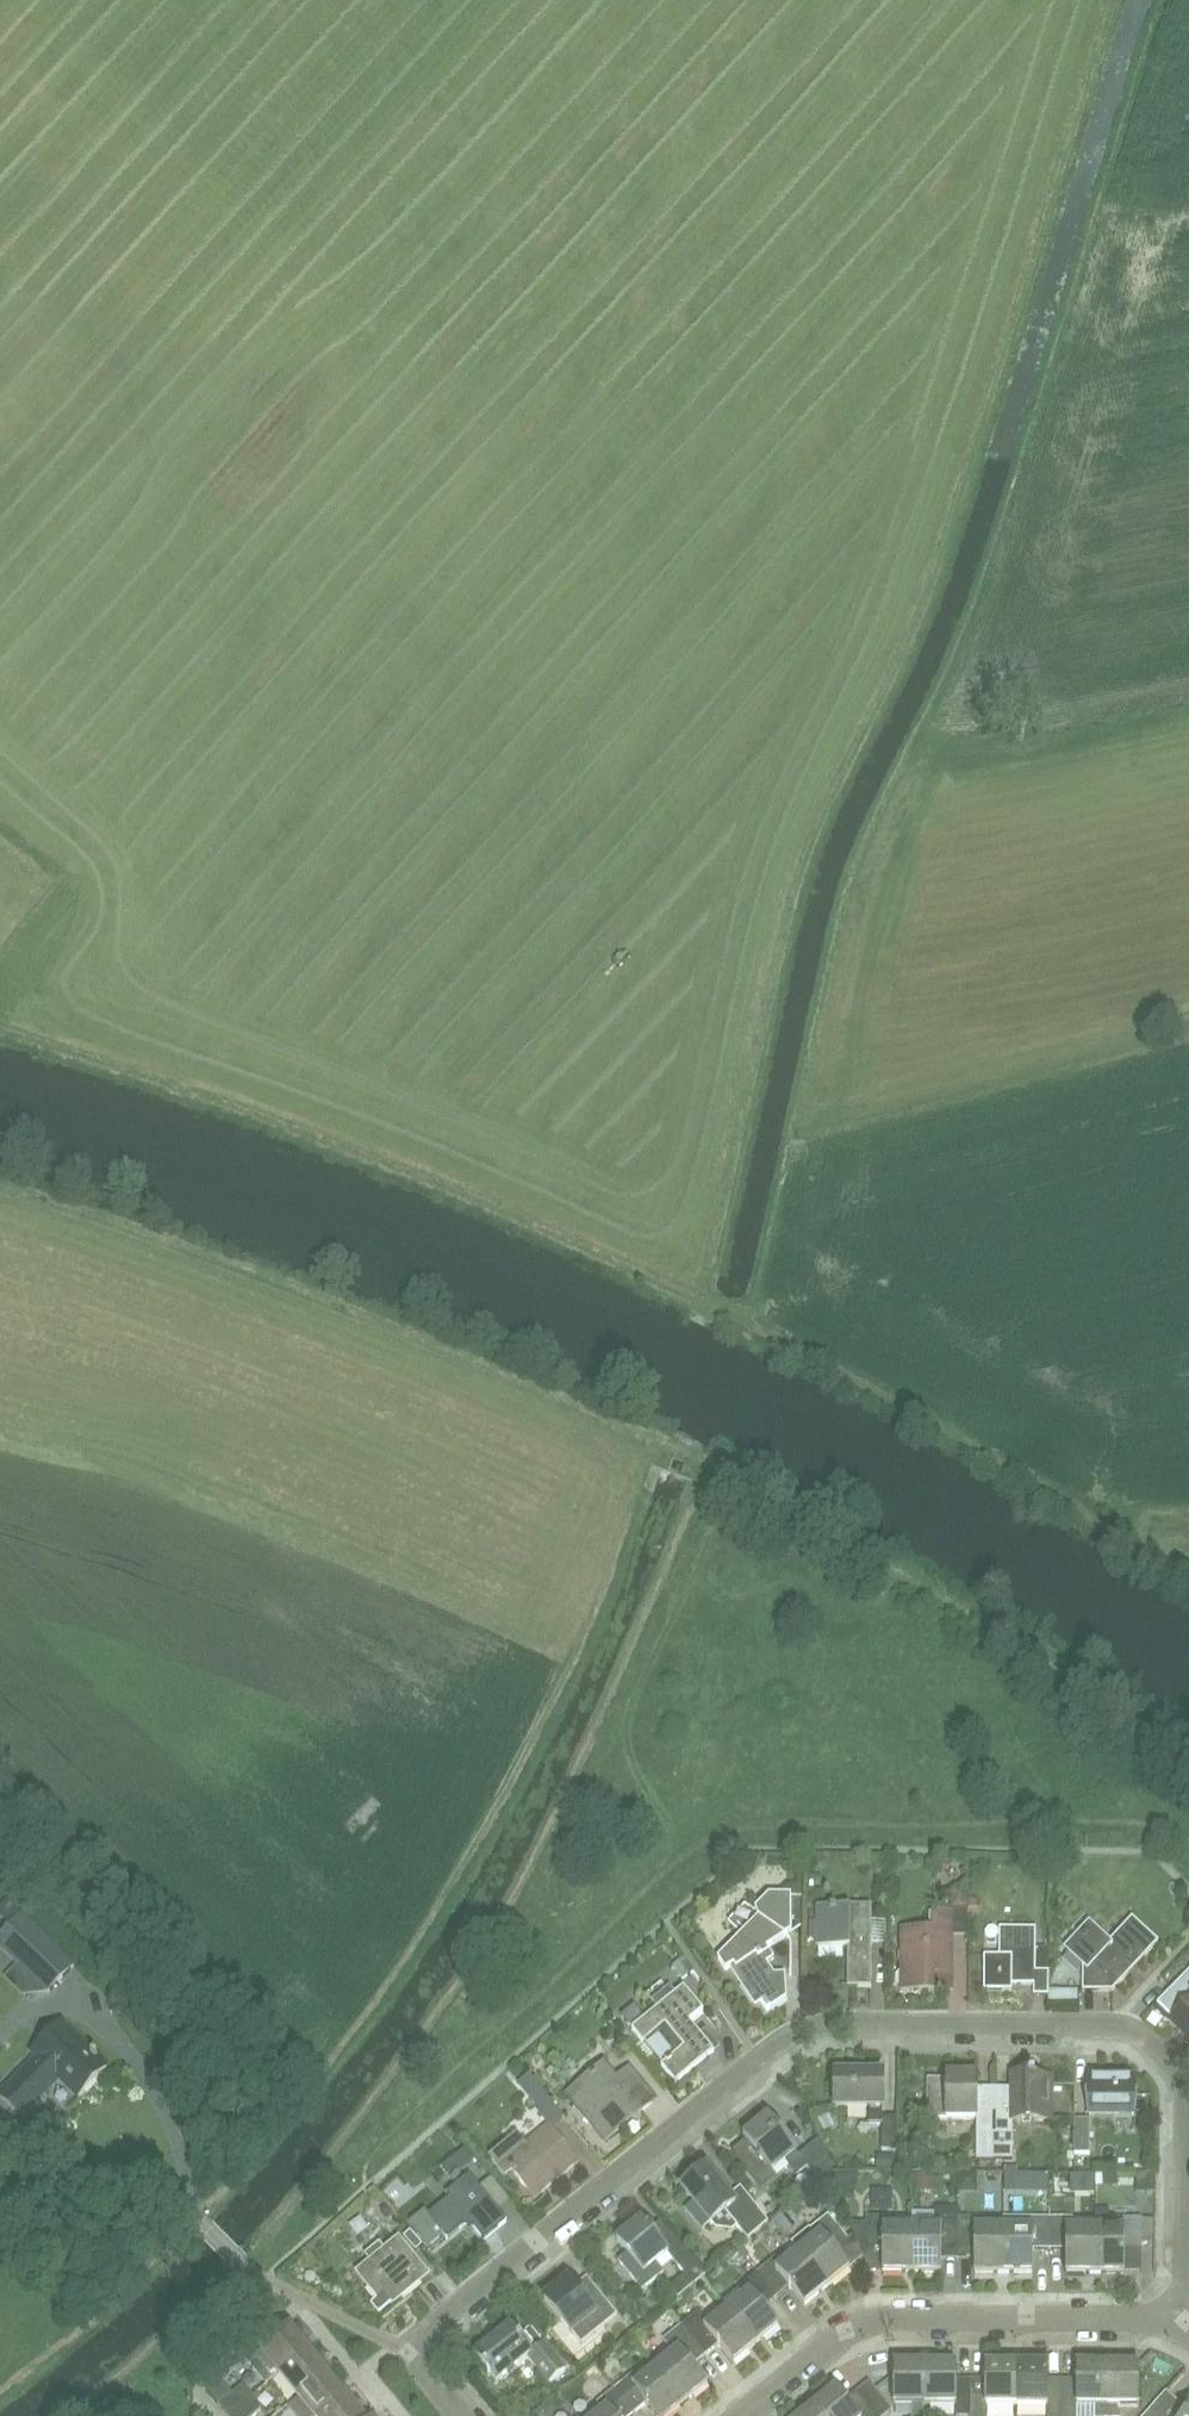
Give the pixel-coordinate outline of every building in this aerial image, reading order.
[(979,1915),(985,1899),(961,1890),(955,1906),(979,1915)] [(791,1932),(791,1896),(769,1896),(755,1909),(758,1918),(718,1958),(726,1970),(731,1966),(756,2003),(760,2000),(767,2011),(787,1998),(785,1974),(775,1975),(767,1963),(774,1959),(768,1949),(785,1937),(787,1936),(791,1932)] [(22,1915),(13,1906),(3,1916),(12,1925),(0,1938),(0,1949),(48,1995),(76,1966),(23,1914),(22,1915)] [(871,1989),(872,1907),(849,1907),(849,1908),(818,1908),(818,1947),(849,1948),(849,1989),(871,1989)] [(952,1991),(952,1914),(930,1914),(930,1932),(903,1932),(903,1991),(952,1991)] [(1113,1992),(1158,1941),(1132,1918),(1110,1943),(1092,1928),(1071,1951),(1085,1964),(1083,1966),(1083,1992),(1113,1992)] [(1036,1985),(1036,1972),(1037,1929),(1000,1928),(1000,1957),(985,1957),(985,1991),(1013,1991),(1013,1985),(1036,1985)] [(1038,1947),(1038,1972),(1049,1972),(1049,1947),(1038,1947)] [(1160,2003),(1173,2017),(1169,2020),(1188,2040),(1188,1974),(1160,2003)] [(716,2052),(702,2036),(692,2023),(705,2012),(686,1989),(634,2030),(645,2044),(667,2026),(686,2049),(664,2067),(677,2083),(716,2052)] [(1048,1991),(1048,1997),(1048,2007),(1078,2007),(1078,1992),(1048,1991)] [(80,2098),(108,2069),(98,2059),(100,2057),(96,2054),(94,2055),(62,2024),(34,2052),(39,2057),(1,2097),(22,2118),(60,2079),(80,2098)] [(605,2142),(654,2102),(636,2079),(622,2090),(604,2067),(568,2096),(605,2142)] [(882,2151),(898,2151),(898,2117),(884,2117),(884,2075),(836,2075),(836,2107),(869,2108),(869,2126),(882,2126),(882,2151)] [(994,2149),(994,2112),(979,2112),(979,2075),(946,2075),(946,2081),(928,2081),(928,2120),(979,2120),(978,2159),(994,2159),(994,2149)] [(1013,2150),(1013,2122),(1053,2122),(1053,2079),(1037,2078),(1037,2076),(1014,2075),(1013,2112),(994,2112),(994,2149),(1013,2150)] [(1090,2115),(1135,2115),(1134,2076),(1090,2076),(1090,2115)] [(529,2132),(552,2116),(544,2103),(520,2119),(529,2132)] [(747,2140),(732,2152),(736,2157),(735,2158),(746,2172),(747,2171),(751,2175),(766,2163),(773,2172),(785,2162),(797,2176),(808,2167),(821,2183),(832,2173),(819,2141),(801,2156),(769,2117),(745,2138),(747,2140)] [(1090,2120),(1076,2120),(1076,2155),(1090,2154),(1090,2120)] [(533,2181),(542,2193),(579,2163),(550,2127),(525,2147),(518,2138),(493,2158),(506,2174),(512,2170),(526,2187),(533,2181)] [(464,2150),(453,2159),(462,2170),(473,2162),(464,2150)] [(750,2240),(770,2223),(741,2188),(730,2197),(706,2168),(683,2188),(696,2204),(688,2210),(704,2230),(711,2225),(716,2231),(731,2233),(739,2227),(750,2240)] [(1004,2171),(1004,2191),(1049,2191),(1049,2173),(1004,2171)] [(423,2210),(409,2222),(428,2245),(442,2233),(447,2239),(469,2221),(484,2239),(507,2221),(498,2210),(480,2187),(469,2174),(446,2193),(450,2198),(428,2216),(423,2210)] [(934,2228),(912,2228),(912,2273),(941,2273),(941,2249),(958,2249),(958,2219),(958,2209),(935,2209),(934,2228)] [(835,2251),(849,2240),(828,2215),(810,2230),(809,2229),(791,2244),(798,2252),(799,2252),(828,2287),(850,2269),(835,2251)] [(884,2272),(912,2273),(912,2228),(890,2227),(890,2218),(867,2218),(867,2248),(884,2248),(884,2272)] [(982,2219),(958,2219),(958,2249),(975,2249),(974,2273),(1004,2273),(1004,2228),(982,2228),(982,2219)] [(1004,2228),(1004,2273),(1033,2273),(1033,2249),(1049,2249),(1049,2219),(1035,2219),(1004,2219),(1004,2228)] [(1073,2219),(1049,2219),(1049,2249),(1066,2250),(1066,2274),(1095,2274),(1095,2229),(1073,2229),(1073,2219)] [(705,2276),(702,2272),(677,2241),(670,2246),(667,2242),(663,2245),(643,2220),(618,2240),(629,2253),(618,2261),(642,2291),(663,2273),(656,2265),(669,2255),(686,2276),(670,2288),(678,2298),(705,2276)] [(1109,2229),(1095,2229),(1095,2274),(1125,2274),(1125,2250),(1142,2250),(1143,2220),(1109,2220),(1109,2229)] [(357,2273),(378,2300),(384,2295),(392,2305),(429,2275),(399,2239),(357,2273)] [(775,2258),(757,2273),(777,2299),(790,2288),(804,2306),(828,2287),(799,2252),(798,2252),(789,2260),(775,2258)] [(745,2295),(728,2310),(756,2345),(779,2327),(764,2309),(777,2299),(757,2273),(739,2288),(745,2295)] [(595,2333),(617,2316),(595,2289),(584,2297),(570,2279),(545,2299),(573,2334),(587,2323),(595,2333)] [(670,2310),(656,2321),(664,2332),(679,2322),(670,2310)] [(682,2326),(706,2356),(719,2346),(733,2363),(756,2345),(728,2310),(710,2324),(699,2311),(682,2326)] [(693,2367),(706,2356),(682,2326),(664,2340),(674,2353),(656,2368),(684,2403),(707,2384),(693,2367)] [(550,2384),(566,2371),(549,2350),(538,2359),(512,2327),(475,2356),(497,2384),(529,2358),(550,2384)] [(262,2352),(280,2375),(310,2351),(291,2328),(262,2352)] [(280,2375),(299,2397),(328,2373),(310,2351),(280,2375)] [(924,2406),(925,2364),(894,2364),(894,2406),(924,2406)] [(925,2364),(924,2406),(955,2406),(955,2415),(970,2415),(970,2381),(955,2381),(955,2364),(925,2364)] [(1016,2365),(985,2365),(985,2381),(970,2381),(970,2415),(988,2415),(988,2406),(1016,2406),(1016,2365)] [(1016,2365),(1016,2406),(1047,2406),(1047,2415),(1062,2415),(1062,2382),(1047,2382),(1047,2365),(1016,2365)] [(1107,2365),(1076,2365),(1075,2382),(1062,2382),(1062,2415),(1076,2415),(1076,2406),(1095,2406),(1094,2415),(1107,2415),(1107,2365)] [(1107,2365),(1107,2415),(1120,2415),(1120,2407),(1139,2406),(1138,2365),(1107,2365)] [(646,2377),(632,2374),(614,2389),(635,2414),(647,2404),(657,2415),(668,2415),(684,2403),(656,2368),(646,2377)] [(314,2415),(322,2415),(346,2396),(328,2373),(299,2397),(314,2415)] [(893,2412),(869,2382),(858,2391),(878,2415),(888,2415),(893,2412)] [(254,2396),(245,2385),(221,2405),(229,2415),(230,2415),(254,2396)] [(858,2391),(846,2400),(836,2388),(812,2408),(819,2415),(878,2415),(858,2391)] [(635,2414),(614,2389),(596,2404),(603,2411),(597,2415),(633,2415),(635,2414)] [(1179,2403),(1167,2392),(1147,2415),(1167,2415),(1179,2403)] [(263,2408),(254,2396),(230,2415),(254,2415),(263,2408)] [(322,2415),(363,2415),(346,2396),(322,2415)] [(1179,2403),(1167,2415),(1188,2415),(1188,2411),(1179,2403)] [(812,2408),(802,2415),(819,2415),(812,2408)]
